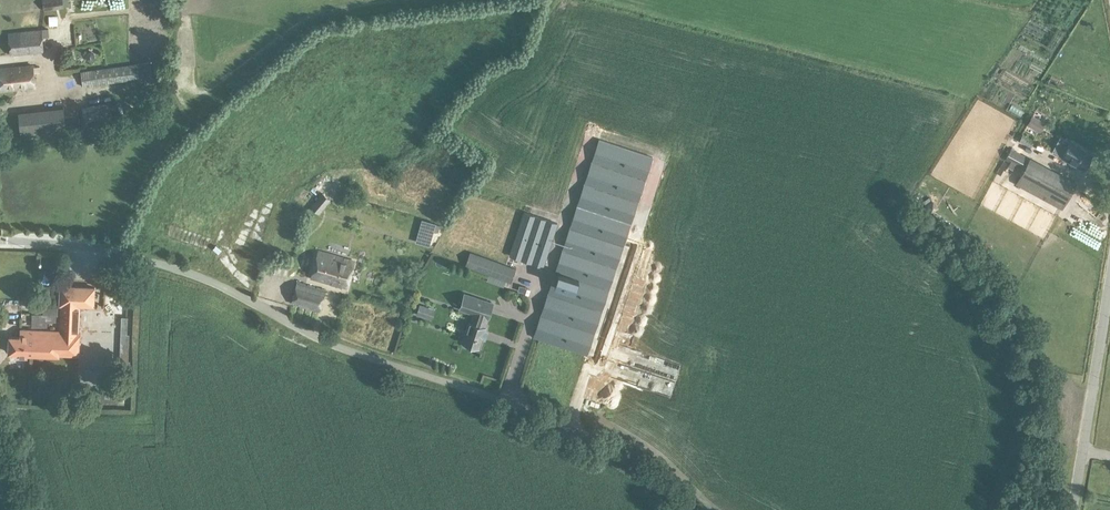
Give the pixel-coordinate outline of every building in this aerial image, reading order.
[(45,11),(56,9),(54,0),(43,0),(45,11)] [(117,4),(107,7),(109,14),(119,12),(117,4)] [(43,40),(41,28),(7,32),(10,55),(44,52),(43,40)] [(41,28),(43,40),(50,39),(49,28),(41,28)] [(87,51),(85,53),(86,60),(89,62),(92,62),(94,59),(94,53),(90,51),(87,51)] [(149,61),(80,71),(83,86),(151,76),(149,61)] [(0,67),(0,80),(1,90),(35,87),(32,63),(0,67)] [(1032,115),(1031,118),(1028,123),(1040,130),(1044,121),(1032,115)] [(1061,135),(1053,151),(1058,154),(1062,156),(1083,168),(1087,162),(1088,163),(1090,161),(1093,157),(1092,155),(1091,154),(1092,152),(1071,140),(1067,138),(1061,135)] [(653,157),(599,138),(533,337),(587,355),(653,157)] [(1011,148),(1005,159),(1010,161),(1008,166),(1012,169),(1015,164),(1021,167),(1027,157),(1012,148),(1011,148)] [(1030,156),(1016,183),(1063,209),(1077,182),(1030,156)] [(322,192),(310,207),(319,213),(331,198),(322,192)] [(645,220),(648,209),(641,208),(639,219),(645,220)] [(524,211),(509,255),(543,267),(558,223),(524,211)] [(318,250),(311,277),(347,286),(354,260),(318,250)] [(489,275),(506,281),(511,283),(516,268),(470,251),(465,266),(489,275)] [(297,281),(291,303),(320,311),(326,289),(297,281)] [(110,282),(107,291),(120,294),(123,285),(110,282)] [(9,336),(8,352),(17,352),(17,357),(26,357),(26,354),(59,356),(59,353),(78,354),(79,332),(78,332),(79,305),(94,306),(94,287),(60,286),(59,305),(61,305),(60,331),(21,329),(20,337),(9,336)] [(464,294),(459,308),(474,313),(471,323),(466,321),(463,328),(467,329),(462,343),(466,344),(465,347),(474,350),(475,347),(479,348),(481,340),(484,331),(485,327),(484,327),(487,317),(488,317),(492,303),(464,294)] [(419,304),(416,315),(426,318),(429,308),(419,304)] [(32,323),(57,323),(57,307),(44,307),(44,314),(31,314),(32,323)] [(681,370),(624,353),(620,365),(677,382),(681,370)] [(602,377),(612,381),(616,369),(605,366),(602,377)]
